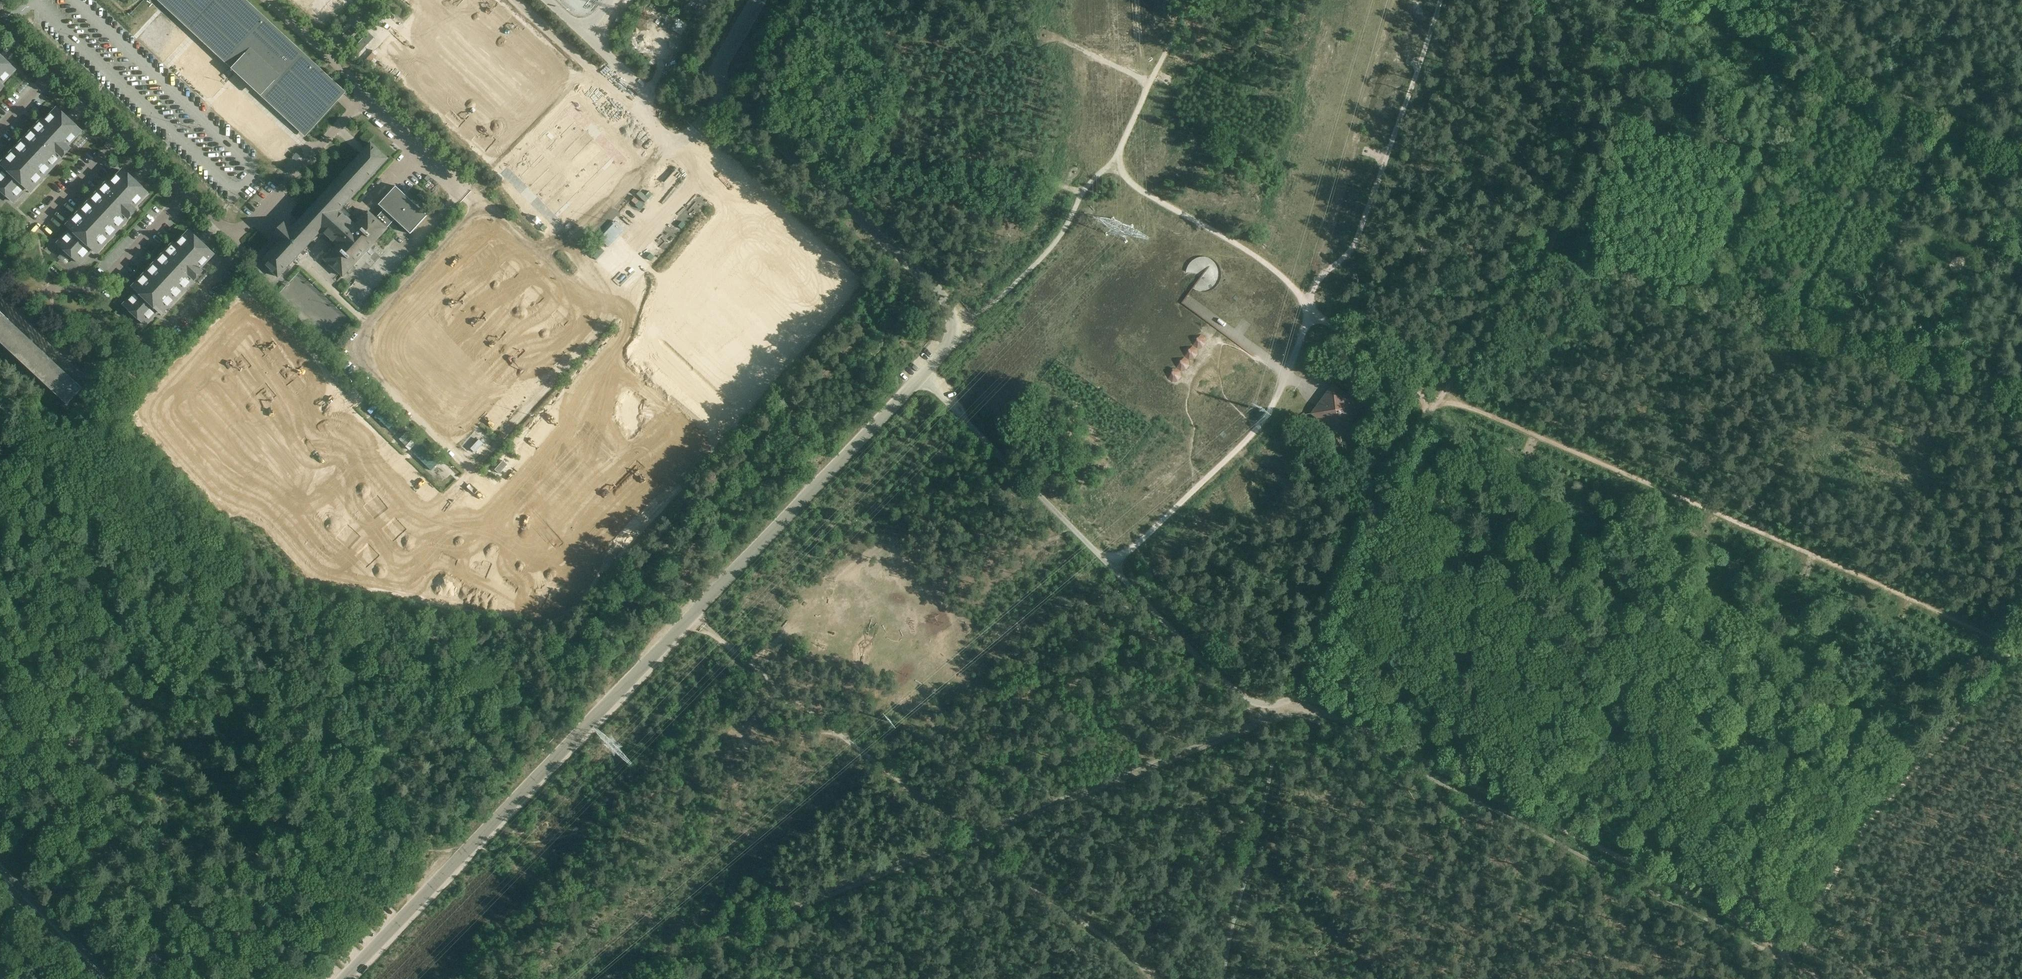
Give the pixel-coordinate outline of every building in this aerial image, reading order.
[(344,95),(242,0),(167,0),(309,132),(344,95)] [(128,8),(136,20),(144,15),(137,3),(128,8)] [(692,42),(697,45),(703,36),(698,33),(692,42)] [(342,46),(346,50),(358,39),(354,35),(342,46)] [(4,86),(18,71),(0,54),(0,95),(7,88),(4,86)] [(70,147),(84,132),(57,107),(44,121),(41,119),(0,163),(0,165),(3,167),(0,171),(0,192),(14,204),(27,190),(31,194),(72,149),(70,147)] [(377,206),(383,211),(376,218),(368,210),(355,224),(341,211),(389,159),(371,142),(292,227),(285,221),(270,237),(277,243),(260,261),(278,278),(321,232),(335,245),(322,259),(343,278),(347,273),(349,276),(355,270),(353,267),(395,222),(409,236),(426,218),(394,188),(377,206)] [(139,210),(136,208),(150,193),(123,168),(110,183),(107,180),(65,225),(69,229),(56,243),(80,266),(93,252),(97,255),(139,210)] [(422,191),(418,196),(426,204),(431,199),(422,191)] [(616,222),(600,239),(608,247),(624,230),(616,222)] [(205,272),(202,270),(216,255),(189,230),(176,244),(173,242),(131,287),(135,290),(122,305),(147,327),(159,313),(163,317),(205,272)] [(350,286),(369,303),(403,266),(388,253),(386,256),(380,251),(374,257),(377,260),(371,265),(376,269),(370,275),(365,269),(350,286)] [(641,303),(648,315),(651,314),(646,306),(652,302),(650,298),(641,303)] [(0,312),(0,342),(67,405),(83,388),(0,312)] [(649,326),(656,330),(663,320),(656,316),(649,326)] [(632,324),(639,328),(643,322),(636,318),(632,324)] [(686,362),(690,367),(696,363),(691,358),(686,362)] [(1314,412),(1340,432),(1359,407),(1333,387),(1314,412)] [(551,418),(560,412),(557,408),(548,414),(551,418)] [(551,433),(557,429),(548,416),(542,420),(551,433)] [(405,428),(401,424),(396,428),(400,432),(405,428)] [(475,453),(483,443),(479,440),(470,449),(475,453)] [(421,446),(413,453),(431,470),(438,463),(439,462),(422,445),(421,446)] [(503,461),(495,470),(499,474),(507,465),(503,461)]
